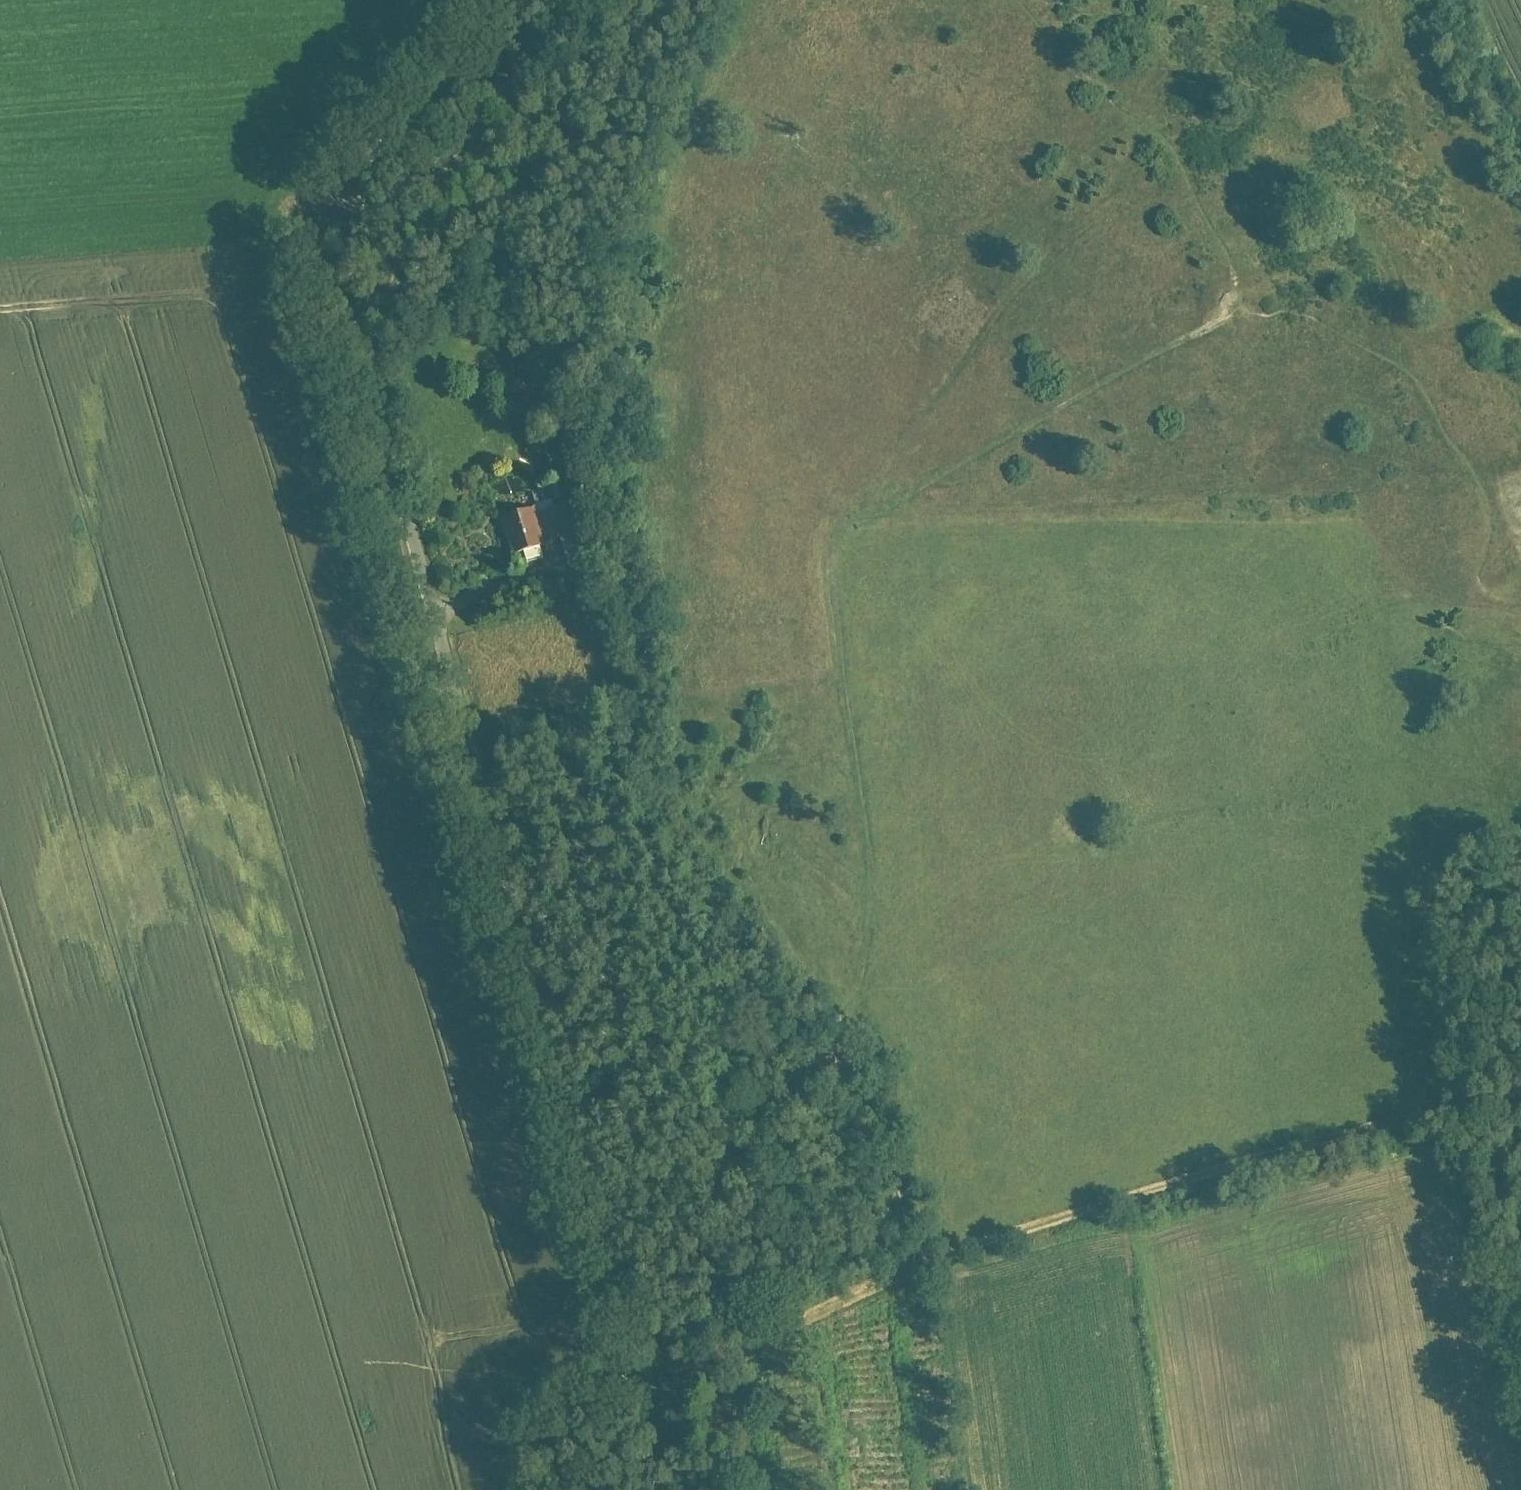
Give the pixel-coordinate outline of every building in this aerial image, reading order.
[(535,507),(504,517),(515,553),(546,544),(545,542),(580,531),(571,500),(536,511),(535,507)]
